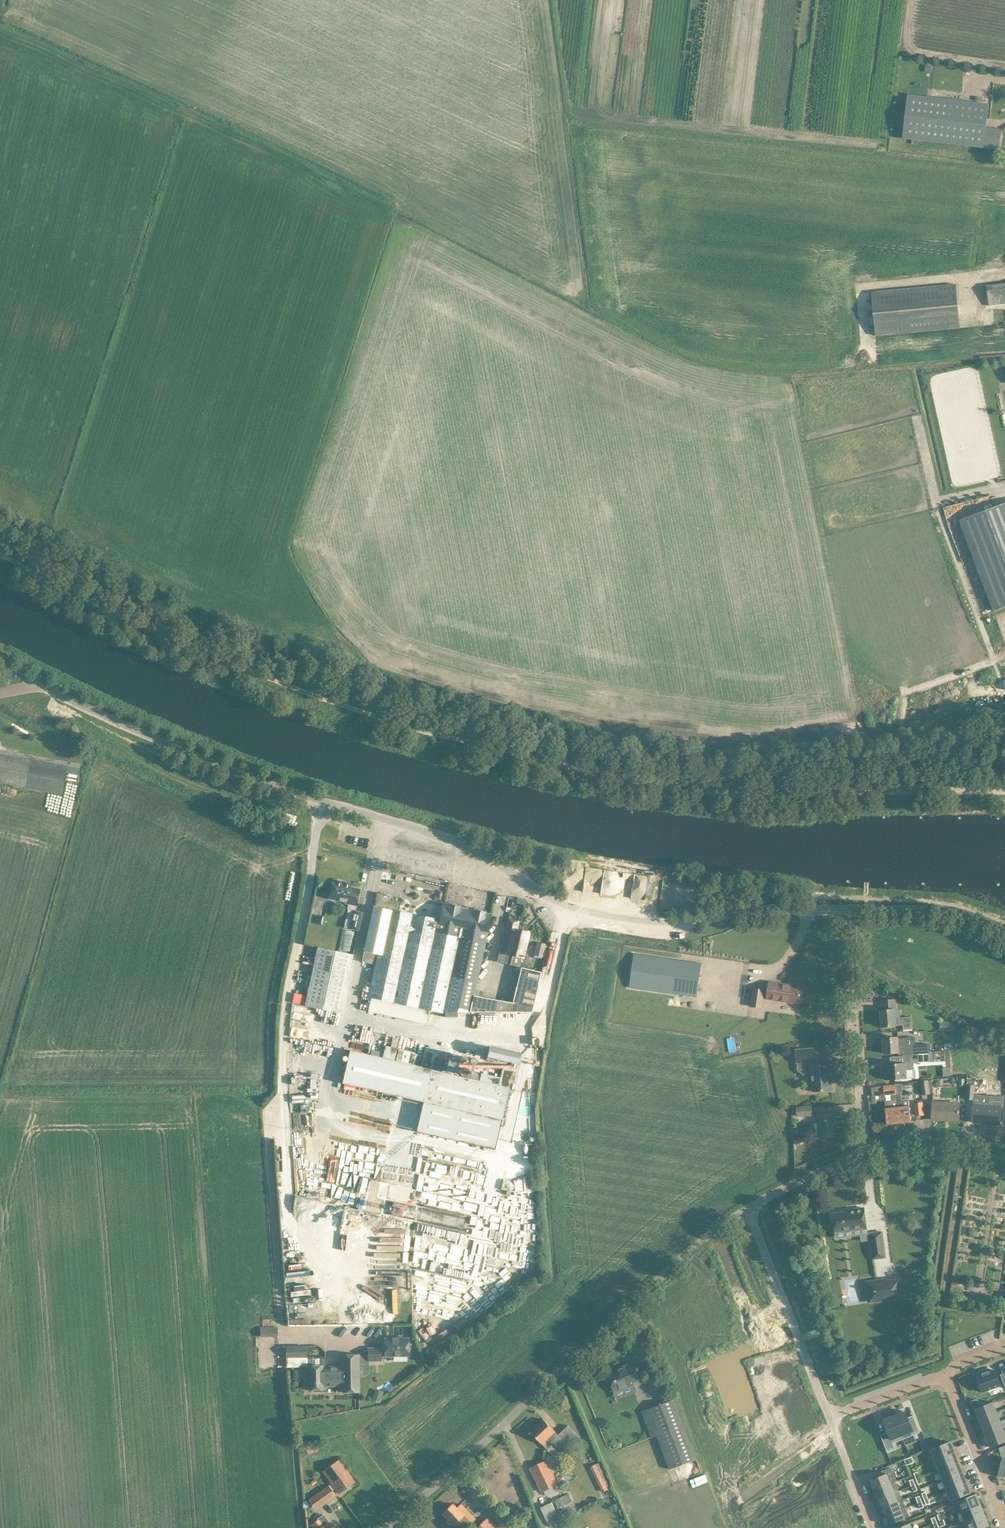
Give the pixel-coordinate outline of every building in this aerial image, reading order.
[(908,95),(903,138),(999,150),(1002,129),(986,128),(989,104),(975,103),(908,95)] [(989,306),(1004,304),(1004,283),(987,285),(989,306)] [(872,292),(876,335),(960,328),(957,284),(872,292)] [(994,611),(1004,607),(1004,503),(959,521),(994,611)] [(62,794),(65,776),(65,774),(66,774),(68,774),(67,780),(77,782),(80,764),(51,759),(0,749),(0,783),(62,794)] [(605,893),(645,900),(650,876),(635,873),(634,879),(631,879),(632,873),(587,865),(588,862),(568,858),(564,884),(587,888),(587,890),(595,892),(596,887),(606,888),(605,893)] [(335,880),(331,898),(345,902),(345,903),(349,904),(348,909),(355,911),(356,905),(360,889),(350,887),(351,884),(343,882),(342,880),(338,879),(336,880),(335,880)] [(377,893),(365,950),(377,953),(368,997),(371,998),(379,999),(413,1007),(420,1008),(438,920),(436,920),(436,919),(413,914),(413,913),(412,913),(399,911),(400,902),(393,900),(389,899),(389,896),(385,895),(377,893)] [(438,920),(420,1008),(423,1009),(422,1013),(428,1015),(431,1015),(432,1011),(440,1012),(443,1013),(444,1012),(471,1012),(475,996),(473,995),(475,990),(491,914),(485,913),(485,912),(473,909),(473,910),(462,908),(460,907),(460,906),(448,904),(442,903),(439,920),(438,920)] [(354,911),(350,928),(358,930),(362,913),(354,911)] [(505,927),(503,937),(497,961),(510,965),(519,967),(522,957),(523,957),(529,933),(517,930),(519,921),(508,918),(506,927),(505,927)] [(537,942),(534,955),(542,957),(545,944),(537,942)] [(317,947),(304,1006),(339,1013),(352,954),(317,947)] [(634,954),(633,964),(630,986),(697,996),(702,964),(634,954)] [(475,996),(471,1012),(531,1012),(541,972),(521,967),(519,977),(512,1004),(482,997),(475,996)] [(799,1003),(801,987),(769,982),(767,999),(799,1003)] [(762,1008),(764,991),(764,990),(754,988),(752,1006),(762,1008)] [(379,999),(376,1013),(410,1020),(413,1007),(379,999)] [(882,1027),(892,1026),(895,1026),(903,1025),(903,1029),(912,1028),(911,1016),(896,1017),(895,1009),(896,1009),(896,999),(882,1000),(883,1010),(881,1010),(882,1027)] [(940,1030),(952,1031),(952,1022),(941,1021),(940,1030)] [(361,1025),(360,1040),(371,1041),(373,1026),(361,1025)] [(884,1054),(894,1053),(899,1053),(899,1052),(906,1052),(907,1054),(917,1053),(916,1042),(904,1043),(903,1038),(898,1038),(898,1037),(883,1038),(884,1054)] [(350,1050),(342,1083),(423,1102),(416,1131),(495,1149),(497,1139),(513,1071),(502,1068),(500,1077),(481,1073),(479,1081),(442,1072),(447,1052),(426,1047),(424,1056),(415,1054),(398,1050),(396,1061),(350,1050)] [(522,1061),(523,1050),(490,1047),(489,1058),(522,1061)] [(814,1061),(813,1049),(796,1050),(796,1062),(798,1062),(798,1070),(803,1074),(812,1074),(813,1091),(831,1090),(830,1073),(832,1073),(831,1063),(813,1064),(813,1061),(814,1061)] [(886,1080),(896,1079),(907,1078),(907,1069),(914,1069),(913,1063),(929,1062),(928,1052),(917,1053),(907,1054),(907,1055),(904,1055),(904,1063),(887,1064),(888,1072),(885,1073),(886,1080)] [(928,1079),(921,1080),(923,1094),(933,1093),(932,1080),(928,1080),(928,1079)] [(967,1079),(966,1099),(974,1099),(975,1080),(967,1079)] [(896,1086),(894,1086),(884,1087),(884,1095),(892,1094),(893,1101),(885,1101),(886,1108),(887,1124),(899,1123),(896,1093),(896,1086)] [(901,1092),(896,1093),(899,1123),(911,1121),(910,1106),(909,1106),(908,1099),(902,1100),(901,1092)] [(973,1112),(972,1122),(981,1122),(981,1120),(1000,1122),(1001,1112),(1001,1107),(1002,1097),(979,1096),(979,1103),(973,1102),(973,1105),(973,1112)] [(922,1102),(914,1102),(916,1116),(924,1115),(922,1102)] [(933,1102),(933,1107),(932,1117),(949,1118),(949,1120),(958,1120),(959,1103),(933,1102)] [(811,1106),(797,1107),(798,1116),(812,1115),(811,1106)] [(818,1114),(819,1127),(820,1137),(835,1136),(834,1123),(835,1123),(835,1113),(818,1114)] [(324,1174),(324,1145),(305,1145),(305,1175),(324,1174)] [(833,1214),(834,1224),(835,1231),(852,1228),(852,1230),(867,1228),(864,1208),(855,1209),(855,1211),(833,1214)] [(882,1232),(870,1233),(873,1259),(886,1257),(882,1232)] [(903,1278),(886,1280),(886,1278),(865,1280),(868,1303),(905,1299),(903,1278)] [(381,1348),(368,1348),(368,1361),(381,1361),(381,1357),(392,1357),(392,1356),(408,1355),(408,1338),(384,1339),(384,1349),(381,1349),(381,1348)] [(306,1348),(292,1348),(292,1357),(306,1357),(306,1348)] [(341,1366),(323,1367),(323,1386),(343,1386),(343,1392),(359,1391),(359,1355),(341,1355),(341,1366)] [(608,1374),(611,1384),(614,1392),(635,1384),(634,1383),(642,1380),(635,1362),(620,1368),(621,1369),(608,1374)] [(306,1373),(306,1381),(308,1381),(308,1389),(311,1389),(313,1391),(318,1391),(320,1389),(323,1389),(323,1386),(323,1367),(323,1365),(308,1365),(308,1373),(306,1373)] [(1001,1386),(996,1371),(989,1373),(989,1372),(983,1374),(983,1376),(977,1378),(983,1393),(1001,1386)] [(380,1403),(382,1395),(374,1392),(372,1400),(380,1403)] [(648,1409),(670,1469),(696,1459),(674,1399),(648,1409)] [(983,1405),(975,1408),(979,1418),(996,1412),(993,1402),(983,1405)] [(899,1414),(895,1416),(904,1439),(914,1435),(920,1433),(913,1415),(908,1417),(906,1412),(904,1412),(903,1410),(899,1412),(899,1414)] [(996,1412),(979,1418),(983,1428),(1000,1421),(996,1412)] [(888,1432),(880,1435),(887,1452),(895,1449),(893,1443),(904,1439),(895,1416),(890,1417),(890,1415),(885,1417),(886,1419),(884,1420),(888,1432)] [(544,1419),(531,1432),(538,1439),(542,1444),(542,1443),(548,1449),(554,1443),(563,1453),(579,1437),(568,1425),(558,1435),(558,1434),(555,1431),(551,1427),(544,1419)] [(1000,1421),(983,1428),(987,1437),(1004,1431),(1000,1421)] [(987,1437),(991,1447),(1004,1442),(1004,1433),(1004,1431),(987,1437)] [(931,1449),(935,1459),(954,1452),(950,1441),(931,1449)] [(935,1459),(939,1469),(958,1462),(954,1452),(935,1459)] [(998,1475),(1004,1476),(1004,1458),(1002,1457),(1000,1465),(992,1463),(991,1465),(994,1472),(998,1473),(998,1475)] [(338,1460),(322,1471),(339,1493),(354,1482),(338,1460)] [(531,1468),(535,1477),(542,1492),(543,1491),(545,1495),(559,1488),(546,1461),(531,1468)] [(939,1469),(943,1479),(962,1472),(958,1462),(939,1469)] [(590,1467),(602,1492),(608,1489),(611,1488),(599,1463),(590,1467)] [(943,1479),(947,1489),(966,1482),(962,1472),(943,1479)] [(887,1473),(870,1480),(874,1490),(891,1483),(887,1473)] [(947,1489),(951,1500),(970,1493),(966,1482),(947,1489)] [(891,1483),(874,1490),(878,1499),(879,1499),(895,1492),(891,1483)] [(328,1485),(313,1495),(307,1499),(315,1510),(336,1495),(332,1491),(335,1489),(331,1484),(329,1486),(328,1485)] [(895,1492),(879,1499),(882,1507),(898,1501),(898,1500),(895,1492)] [(569,1494),(555,1501),(562,1515),(572,1510),(576,1508),(569,1494)] [(976,1494),(953,1503),(957,1514),(962,1512),(980,1504),(976,1494)] [(898,1501),(882,1507),(885,1515),(906,1507),(902,1499),(898,1500),(898,1501)] [(552,1502),(540,1507),(549,1526),(561,1521),(552,1502)] [(442,1514),(449,1521),(453,1525),(460,1518),(467,1526),(474,1519),(461,1504),(456,1508),(452,1504),(442,1514)] [(980,1504),(962,1512),(965,1521),(966,1522),(984,1514),(980,1504)] [(906,1507),(885,1515),(889,1524),(909,1516),(906,1507)] [(311,1524),(314,1527),(333,1527),(323,1514),(317,1518),(318,1519),(311,1524)] [(961,1523),(963,1527),(981,1527),(988,1525),(984,1514),(966,1522),(965,1521),(961,1523)] [(476,1527),(496,1527),(487,1518),(476,1527)]
